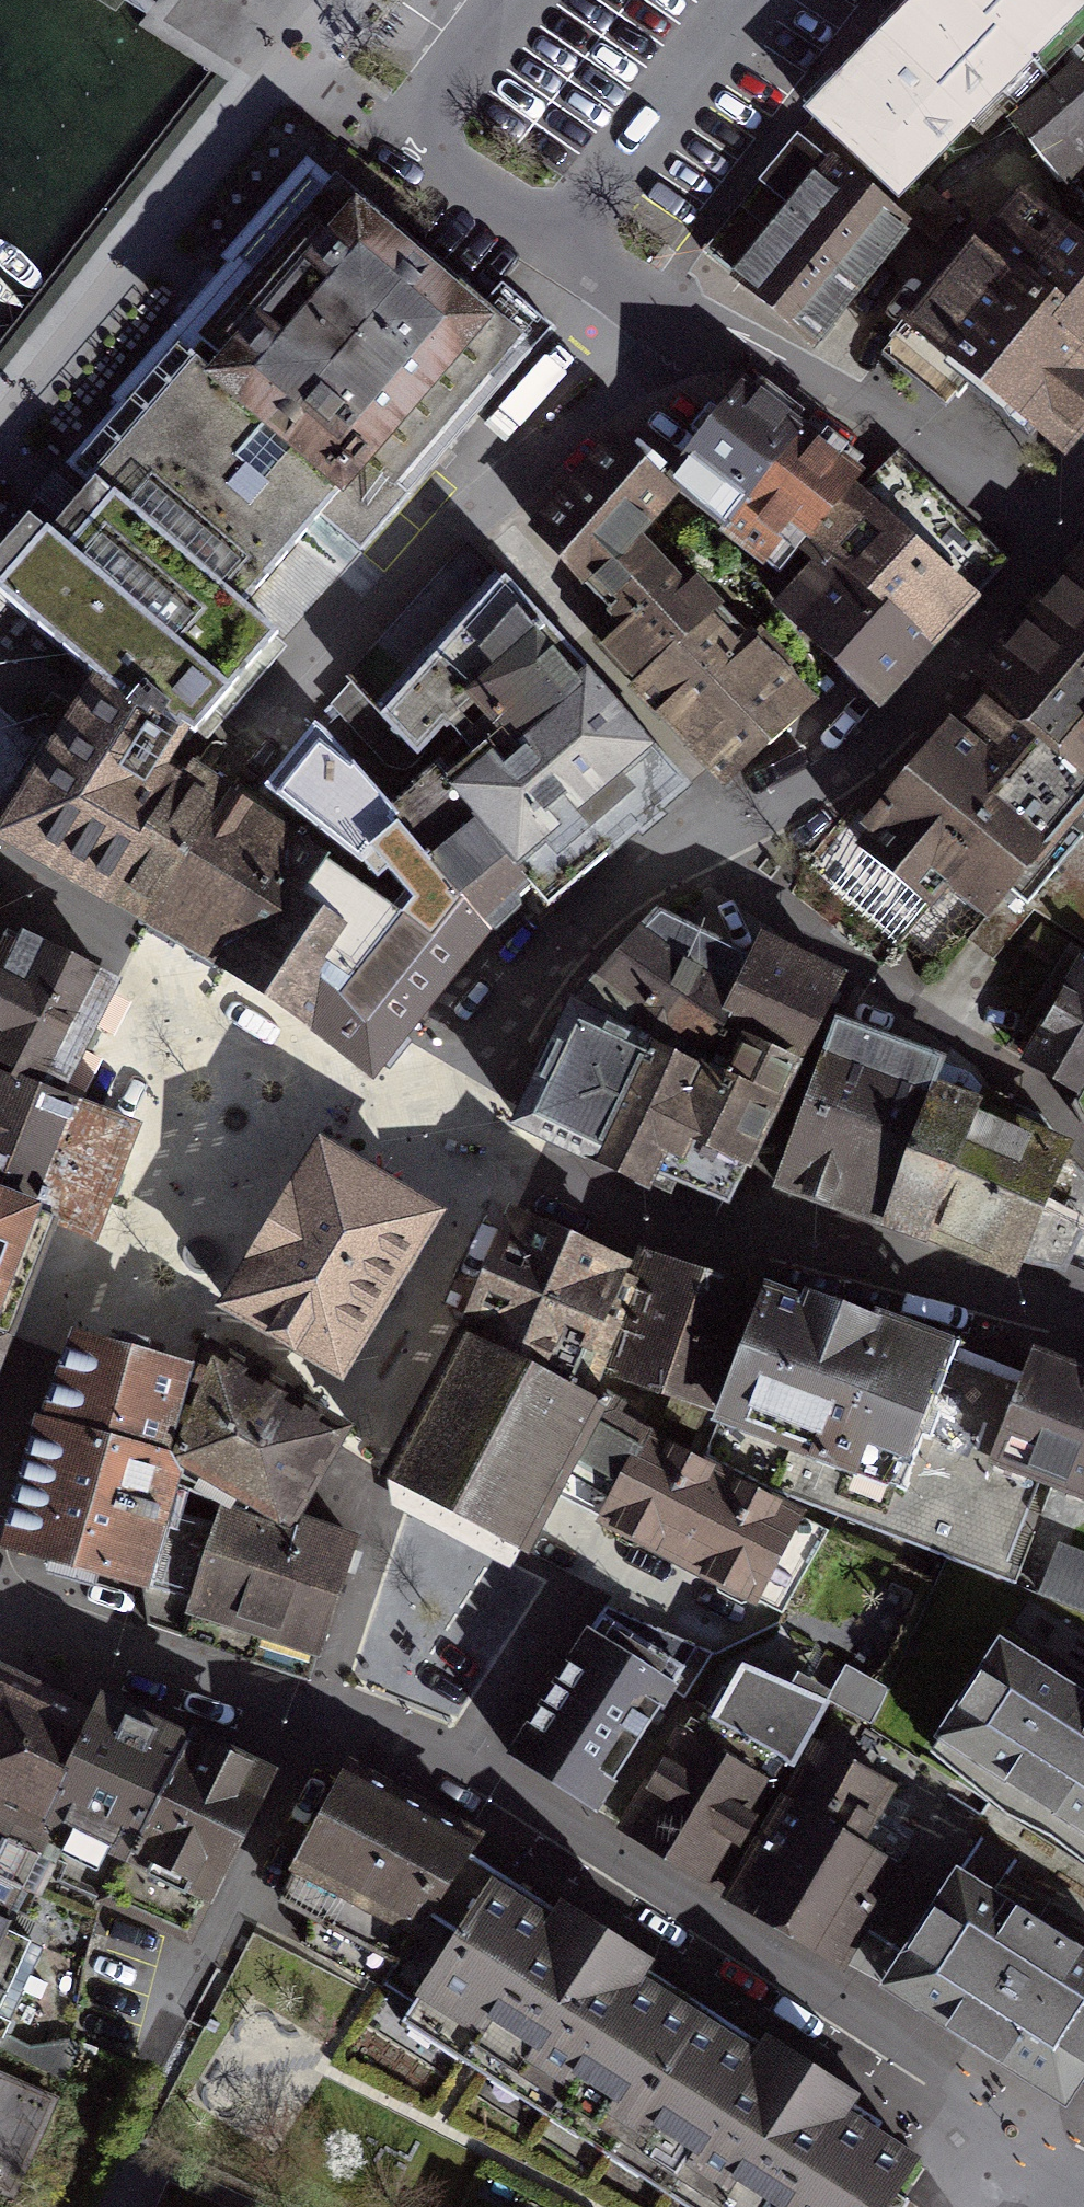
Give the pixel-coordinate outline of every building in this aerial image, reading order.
[(898,220),(1083,31),(1083,0),(928,0),(802,129),(898,220)] [(1078,76),(1015,132),(1063,186),(1083,167),(1083,82),(1078,76)] [(810,337),(901,226),(816,157),(725,269),(810,337)] [(322,160),(0,525),(0,563),(192,732),(547,331),(501,290),(487,305),(322,160)] [(1018,203),(907,344),(1008,423),(1069,471),(1083,452),(1083,255),(1074,247),(1018,203)] [(1074,247),(1083,255),(1083,235),(1074,247)] [(711,516),(795,420),(775,403),(733,366),(649,462),(711,516)] [(766,564),(850,467),(835,454),(795,420),(711,516),(766,564)] [(617,448),(525,523),(726,769),(770,733),(818,694),(617,448)] [(967,589),(851,484),(754,590),(871,695),(901,661),(967,589)] [(1083,554),(1083,537),(1070,545),(1083,554)] [(499,939),(681,783),(475,543),(320,729),(499,939)] [(979,910),(1083,778),(1083,570),(1064,555),(857,814),(979,910)] [(104,687),(7,835),(148,927),(190,955),(295,1024),(353,1062),(362,1048),(450,915),(104,687)] [(663,918),(658,915),(574,1008),(649,1044),(701,1070),(711,1044),(726,1053),(734,1040),(721,1033),(759,964),(663,918)] [(8,929),(0,945),(0,1066),(10,1070),(14,1063),(39,1074),(32,1088),(53,1097),(111,985),(8,929)] [(835,980),(768,947),(759,964),(721,1033),(734,1040),(746,1047),(789,1070),(835,980)] [(1012,1049),(1065,1084),(1083,1055),(1083,959),(1075,954),(1012,1049)] [(649,1044),(574,1008),(519,1122),(594,1160),(649,1044)] [(837,1024),(808,1103),(866,1124),(896,1046),(837,1024)] [(649,1044),(594,1160),(646,1184),(653,1170),(725,1201),(789,1070),(746,1047),(733,1071),(718,1063),(713,1076),(701,1070),(649,1044)] [(834,1204),(882,1222),(944,1063),(896,1046),(866,1124),(834,1204)] [(928,1239),(928,1236),(986,1091),(968,1074),(944,1063),(882,1222),(928,1239)] [(0,1075),(0,1199),(53,1220),(94,1236),(113,1184),(133,1129),(53,1097),(32,1088),(0,1075)] [(986,1091),(928,1236),(995,1262),(1013,1268),(1025,1240),(1068,1258),(1083,1223),(1083,1176),(1076,1167),(1041,1116),(986,1091)] [(834,1204),(866,1124),(808,1103),(777,1183),(808,1195),(834,1204)] [(226,1328),(357,1406),(453,1244),(384,1204),(321,1167),(226,1328)] [(7,1338),(28,1274),(53,1220),(0,1199),(0,1335),(7,1338)] [(514,1210),(464,1318),(575,1369),(625,1260),(514,1210)] [(586,1380),(881,1486),(893,1452),(934,1340),(862,1315),(850,1311),(751,1276),(746,1291),(684,1269),(632,1250),(586,1380)] [(386,1501),(512,1567),(599,1402),(473,1336),(386,1501)] [(997,1364),(934,1340),(893,1452),(976,1489),(1022,1373),(997,1364)] [(187,1394),(78,1358),(7,1572),(152,1620),(184,1524),(148,1512),(187,1394)] [(976,1489),(1083,1531),(1083,1397),(1022,1373),(976,1489)] [(220,1399),(182,1482),(306,1538),(344,1456),(308,1439),(220,1399)] [(637,1430),(586,1529),(740,1607),(791,1509),(637,1430)] [(234,1534),(202,1637),(312,1670),(317,1655),(344,1567),(234,1534)] [(1083,1609),(1083,1550),(1054,1543),(1041,1600),(1083,1609)] [(920,1743),(1083,1848),(1083,1676),(999,1622),(920,1743)] [(667,1690),(573,1629),(493,1750),(588,1812),(667,1690)] [(709,1704),(802,1742),(828,1678),(736,1640),(709,1704)] [(49,1859),(64,1823),(45,1814),(91,1714),(0,1671),(0,1811),(45,1830),(33,1852),(49,1859)] [(99,1700),(91,1714),(45,1814),(64,1823),(49,1859),(62,1866),(57,1882),(100,1902),(102,1896),(185,1740),(127,1713),(99,1700)] [(672,1731),(610,1835),(684,1879),(836,1970),(899,1866),(852,1838),(881,1789),(803,1743),(774,1792),(672,1731)] [(187,1737),(185,1740),(102,1896),(188,1935),(265,1775),(187,1737)] [(455,1857),(333,1795),(293,1872),(444,1951),(492,1874),(455,1857)] [(19,1886),(34,1893),(49,1859),(33,1852),(45,1830),(0,1811),(0,1876),(19,1886)] [(877,1974),(1067,2093),(1083,2065),(1083,1934),(954,1852),(877,1974)] [(690,2206),(888,2206),(928,2144),(820,2077),(617,1951),(492,1874),(444,1951),(397,2025),(690,2206)] [(19,1886),(0,1876),(0,1921),(19,1886)] [(9,1987),(30,1941),(0,1925),(0,1983),(9,1987)] [(45,1985),(29,1977),(23,1990),(39,1998),(45,1985)] [(22,1994),(9,1987),(0,1983),(0,2043),(22,1994)] [(11,2191),(51,2100),(0,2077),(0,2187),(11,2191)]
